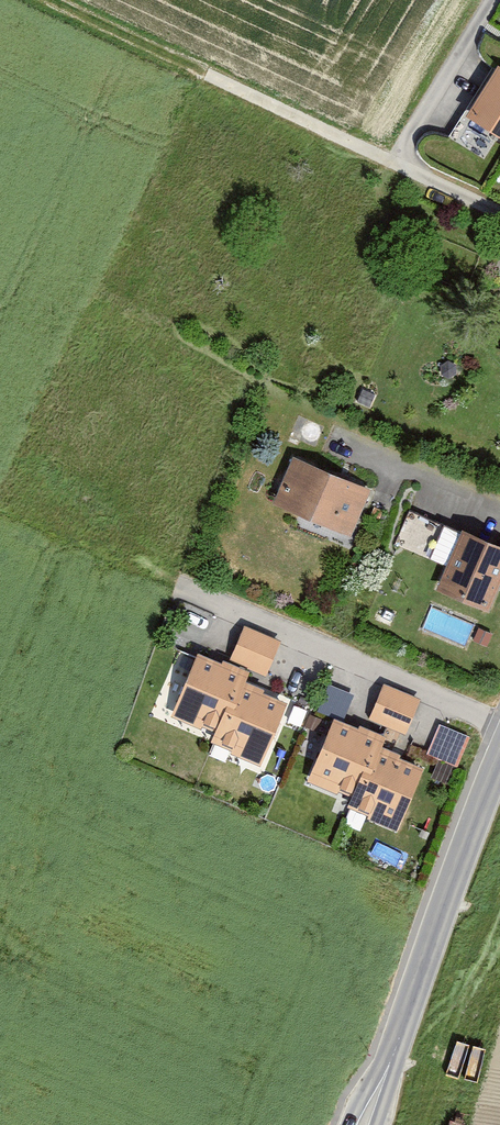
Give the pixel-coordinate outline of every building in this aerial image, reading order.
[(489,72),(458,124),(499,149),(499,78),(489,72)] [(491,366),(499,370),(499,347),(491,366)] [(369,490),(289,458),(269,505),(349,538),(369,490)] [(462,533),(437,592),(489,614),(499,588),(499,549),(462,533)] [(281,644),(245,628),(231,660),(267,676),(281,644)] [(248,681),(200,660),(171,723),(220,744),(245,687),(248,681)] [(289,706),(245,687),(220,744),(264,763),(289,706)] [(422,703),(385,687),(371,719),(407,735),(422,703)] [(428,751),(460,764),(473,731),(441,719),(428,751)] [(378,741),(334,723),(309,783),(352,800),(375,748),(378,741)] [(424,770),(375,748),(352,800),(347,810),(397,832),(424,770)]
